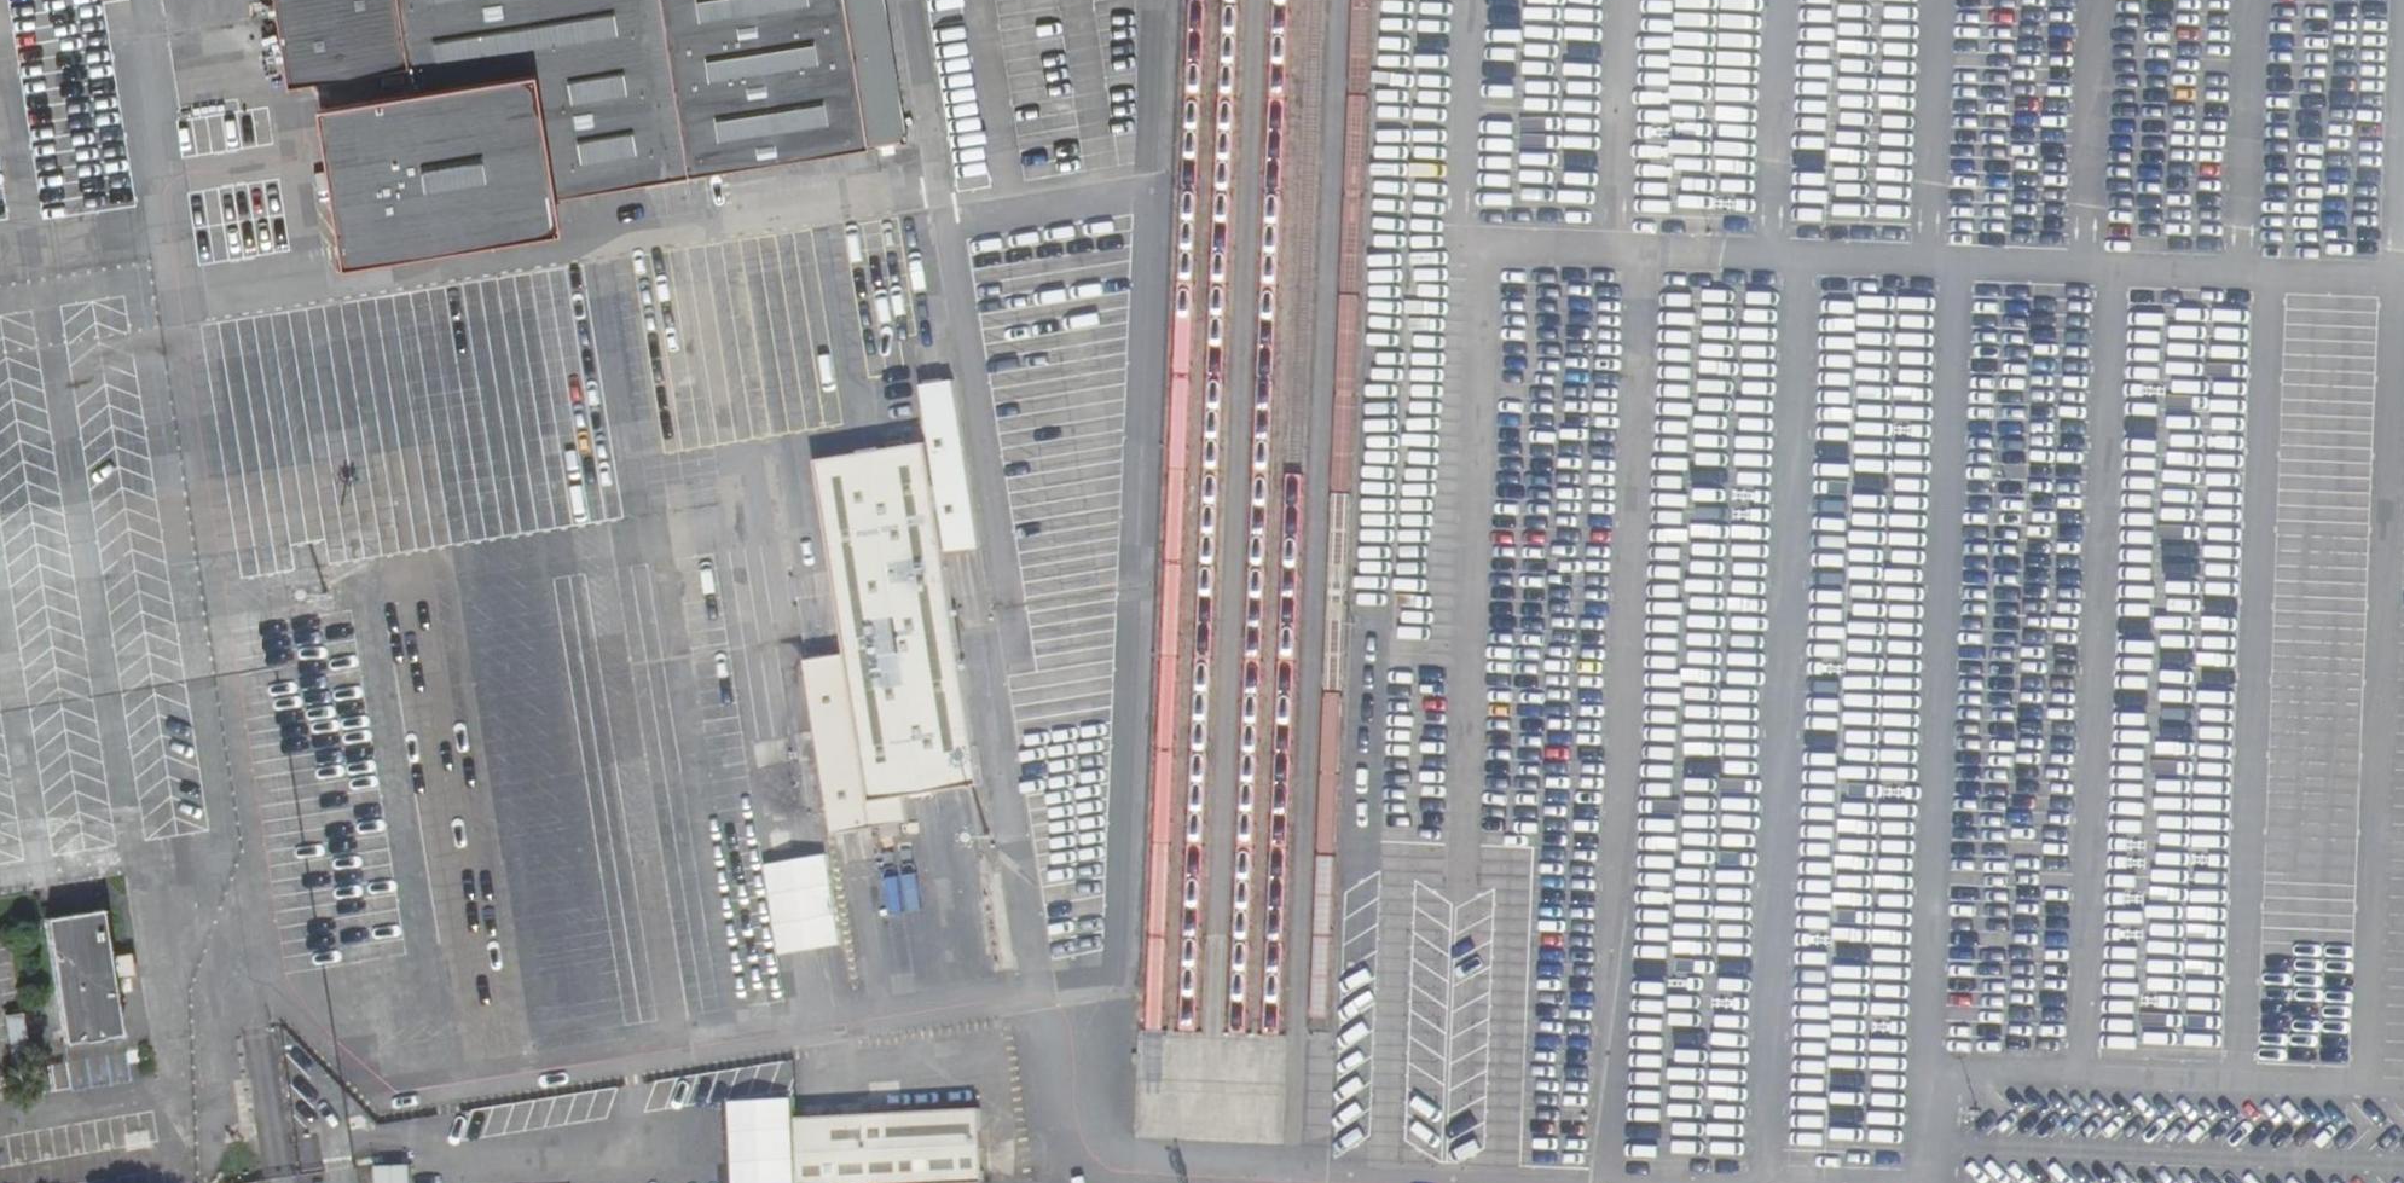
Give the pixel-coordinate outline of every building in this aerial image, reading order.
[(560,196),(869,147),(858,75),(846,0),(275,0),(289,89),(410,69),(413,91),(540,70),(560,196)] [(858,75),(869,147),(910,140),(898,68),(887,0),(846,0),(858,75)] [(540,70),(413,91),(318,106),(328,169),(344,266),(566,231),(560,196),(540,70)] [(955,383),(923,386),(929,446),(945,552),(983,546),(955,383)] [(818,462),(849,656),(812,662),(838,834),(911,824),(907,798),(980,785),(945,552),(929,446),(818,462)] [(47,921),(65,1045),(123,1037),(115,984),(111,959),(105,913),(47,921)] [(133,982),(130,958),(111,959),(115,984),(133,982)] [(987,1100),(807,1109),(808,1182),(884,1182),(992,1180),(987,1100)] [(317,1168),(315,1144),(302,1144),(304,1168),(317,1168)] [(375,1182),(412,1182),(411,1166),(374,1167),(375,1182)]
